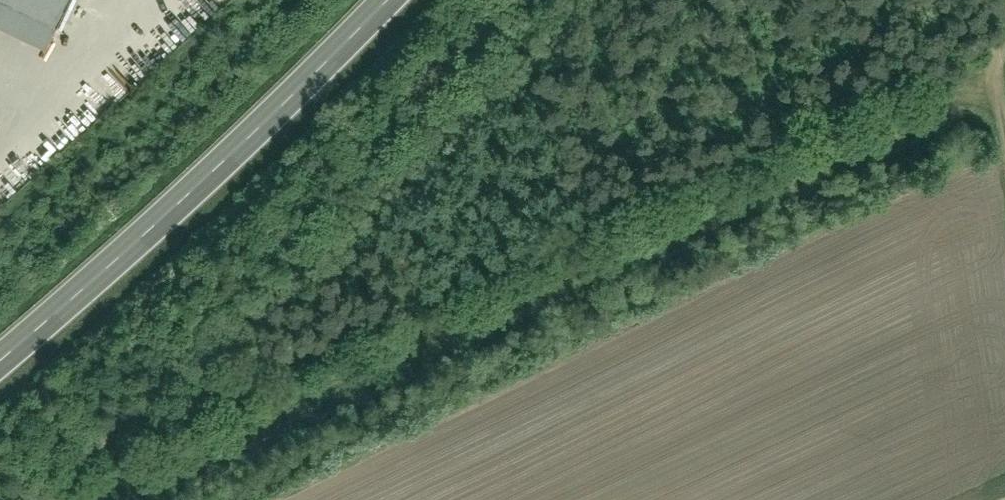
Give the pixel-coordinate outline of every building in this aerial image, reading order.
[(60,17),(67,0),(22,0),(60,17)]
